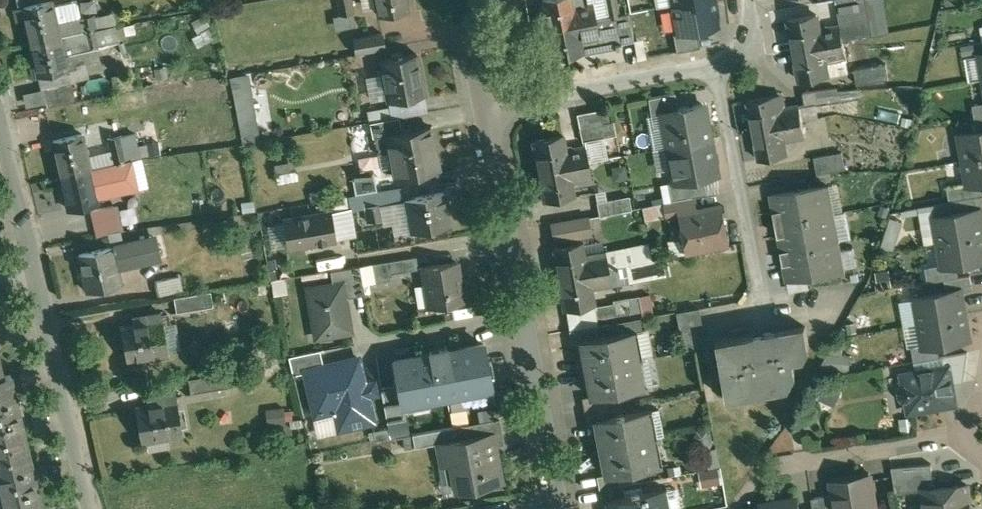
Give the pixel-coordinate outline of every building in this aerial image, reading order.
[(20,8),(22,17),(26,16),(31,41),(61,34),(58,22),(60,21),(55,0),(53,0),(20,8)] [(99,16),(95,0),(89,0),(77,3),(81,17),(81,20),(96,16),(98,27),(99,29),(118,25),(115,13),(99,16)] [(342,14),(355,12),(353,0),(339,0),(342,14)] [(378,3),(380,15),(410,9),(408,0),(377,0),(378,3)] [(550,27),(571,23),(577,22),(574,6),(573,0),(545,0),(550,27)] [(610,16),(618,14),(620,14),(617,0),(607,0),(610,16)] [(674,3),(680,32),(680,33),(698,29),(721,25),(717,3),(718,3),(717,0),(692,0),(674,3)] [(595,2),(574,6),(577,22),(598,18),(595,2)] [(635,40),(630,12),(620,14),(618,14),(623,42),(635,40)] [(550,27),(549,27),(554,58),(584,52),(584,49),(591,47),(592,52),(624,46),(623,42),(618,14),(610,16),(598,18),(577,22),(571,23),(550,27)] [(818,14),(791,19),(796,49),(824,44),(821,28),(818,14)] [(96,16),(81,20),(84,30),(98,27),(96,16)] [(60,21),(58,22),(61,34),(84,30),(81,20),(81,17),(60,21)] [(871,21),(861,23),(863,35),(873,33),(871,21)] [(841,24),(821,28),(824,44),(844,40),(841,24)] [(118,25),(99,29),(103,45),(121,41),(118,25)] [(99,29),(98,27),(84,30),(88,49),(103,45),(99,29)] [(698,29),(680,33),(680,32),(675,33),(678,51),(702,46),(698,29)] [(84,30),(61,34),(66,54),(88,49),(84,30)] [(384,32),(355,37),(357,53),(387,48),(384,32)] [(61,34),(31,41),(39,76),(69,69),(66,54),(61,34)] [(796,49),(801,79),(830,74),(827,60),(848,56),(845,40),(844,40),(824,44),(796,49)] [(418,53),(382,60),(390,100),(426,94),(418,53)] [(888,64),(856,69),(858,84),(891,79),(888,64)] [(245,74),(227,77),(239,143),(257,139),(245,74)] [(72,80),(44,85),(48,101),(75,95),(72,80)] [(838,88),(805,92),(806,105),(839,102),(838,88)] [(676,92),(650,97),(653,114),(664,112),(663,111),(679,108),(676,92)] [(777,94),(750,99),(755,129),(803,120),(800,104),(786,106),(785,97),(778,98),(777,94)] [(679,108),(663,111),(664,112),(670,146),(711,138),(705,103),(679,108)] [(974,104),(976,119),(981,118),(981,103),(974,104)] [(391,106),(370,109),(372,121),(374,121),(393,117),(391,106)] [(393,117),(374,121),(377,136),(401,131),(399,117),(393,117)] [(803,120),(755,129),(761,158),(789,153),(786,139),(806,135),(803,120)] [(401,131),(377,136),(380,153),(388,151),(387,147),(392,146),(398,177),(441,169),(433,125),(401,131)] [(961,134),(965,159),(981,156),(981,130),(978,131),(961,134)] [(84,133),(54,140),(62,175),(92,168),(84,133)] [(123,135),(108,138),(114,163),(123,161),(123,163),(129,162),(123,135)] [(563,135),(536,140),(541,169),(569,164),(566,148),(563,135)] [(711,138),(670,146),(676,180),(676,181),(704,176),(718,173),(711,138)] [(587,144),(566,148),(569,164),(589,161),(587,144)] [(844,151),(817,156),(820,173),(847,168),(844,151)] [(965,159),(969,182),(970,185),(981,183),(981,156),(965,159)] [(92,168),(62,175),(70,209),(99,202),(98,193),(128,187),(123,163),(123,161),(114,163),(92,168)] [(589,161),(569,164),(571,179),(592,176),(589,161)] [(569,164),(541,169),(546,198),(574,194),(571,179),(569,164)] [(376,168),(354,172),(358,194),(380,190),(376,168)] [(718,173),(704,176),(708,193),(721,191),(718,173)] [(708,193),(704,176),(676,181),(676,180),(669,182),(672,200),(708,193)] [(970,185),(969,182),(948,186),(951,200),(981,195),(981,183),(970,185)] [(831,184),(772,194),(773,196),(774,196),(777,211),(775,211),(778,223),(833,213),(827,186),(831,185),(831,184)] [(379,191),(360,195),(362,207),(367,206),(381,203),(379,191)] [(444,191),(407,198),(413,232),(451,225),(444,191)] [(631,195),(598,201),(601,214),(633,208),(631,195)] [(951,200),(953,212),(981,207),(981,210),(981,195),(951,200)] [(672,200),(665,202),(668,216),(680,214),(680,212),(697,209),(695,196),(672,200)] [(381,203),(367,206),(370,221),(384,218),(381,203)] [(114,204),(90,209),(96,235),(119,230),(114,204)] [(697,209),(680,212),(680,214),(683,230),(680,234),(681,239),(685,242),(687,252),(731,244),(724,204),(697,209)] [(936,215),(940,241),(981,234),(981,213),(981,210),(981,207),(953,212),(936,215)] [(601,214),(554,222),(557,239),(591,233),(588,217),(633,209),(633,208),(601,214)] [(331,211),(286,219),(291,246),(336,239),(331,211)] [(833,213),(778,223),(780,235),(781,235),(785,251),(838,241),(833,213)] [(890,251),(898,221),(885,218),(878,247),(890,251)] [(940,241),(944,264),(945,267),(958,264),(981,260),(981,234),(940,241)] [(148,238),(113,245),(113,246),(118,268),(153,260),(148,238)] [(583,241),(555,246),(560,276),(589,270),(586,255),(583,241)] [(785,251),(783,251),(786,264),(787,264),(790,279),(789,280),(789,281),(848,269),(848,268),(843,269),(838,241),(785,251)] [(638,244),(607,251),(610,267),(641,261),(638,244)] [(113,246),(80,254),(88,291),(122,283),(118,268),(113,246)] [(607,251),(586,255),(589,270),(610,267),(607,251)] [(418,256),(373,263),(376,281),(392,279),(391,273),(420,268),(418,256)] [(457,261),(425,266),(431,306),(464,300),(457,261)] [(944,264),(927,267),(929,281),(946,278),(960,276),(958,264),(945,267),(944,264)] [(361,265),(331,270),(333,282),(344,280),(347,296),(366,293),(361,265)] [(589,270),(560,276),(566,306),(595,301),(592,287),(613,283),(610,267),(589,270)] [(960,276),(946,278),(948,290),(962,288),(962,291),(974,289),(971,274),(960,276)] [(181,276),(157,281),(159,295),(184,289),(181,276)] [(333,282),(308,286),(315,329),(332,326),(333,334),(353,331),(347,296),(344,280),(333,282)] [(948,290),(916,296),(921,321),(966,314),(962,291),(962,288),(948,290)] [(212,290),(175,296),(178,311),(215,305),(212,290)] [(640,295),(615,299),(615,302),(594,306),(597,319),(643,310),(640,295)] [(590,306),(576,309),(571,310),(574,328),(598,324),(597,319),(594,306),(590,307),(590,306)] [(700,307),(677,311),(685,349),(707,345),(700,307)] [(159,313),(136,317),(136,315),(133,316),(135,324),(124,326),(124,324),(121,325),(128,359),(131,359),(130,358),(167,351),(167,352),(168,352),(161,311),(159,311),(159,313)] [(966,314),(921,321),(925,344),(925,347),(939,345),(971,339),(966,314)] [(574,328),(570,329),(573,342),(583,340),(600,337),(598,324),(574,328)] [(807,325),(716,341),(726,396),(742,394),(741,388),(758,385),(759,390),(777,387),(776,382),(794,379),(798,371),(794,352),(809,350),(811,346),(807,325)] [(600,337),(583,340),(585,353),(592,352),(594,364),(587,365),(588,368),(637,358),(644,357),(644,355),(637,357),(633,333),(639,332),(638,330),(600,337)] [(925,344),(913,346),(916,361),(941,356),(939,345),(925,347),(925,344)] [(483,347),(397,363),(406,407),(491,391),(483,347)] [(321,349),(290,356),(294,374),(306,371),(306,370),(325,365),(321,349)] [(969,351),(946,356),(948,367),(949,367),(952,383),(965,381),(969,351)] [(325,365),(306,370),(306,371),(314,405),(333,400),(336,409),(334,410),(335,412),(336,412),(340,428),(375,419),(360,357),(325,365)] [(637,358),(588,368),(593,395),(607,392),(642,386),(637,358)] [(11,373),(3,374),(0,360),(0,483),(6,508),(42,508),(36,482),(37,481),(35,472),(34,472),(20,413),(22,413),(19,403),(18,404),(11,373)] [(948,367),(906,375),(907,384),(904,386),(902,390),(903,395),(907,399),(910,400),(912,409),(916,408),(918,410),(922,411),(925,409),(926,406),(950,402),(954,397),(952,383),(949,367),(948,367)] [(229,371),(190,378),(193,393),(232,387),(229,371)] [(174,393),(150,396),(150,395),(149,395),(150,404),(138,406),(138,404),(137,404),(143,441),(145,440),(145,438),(165,435),(164,434),(181,432),(182,433),(183,433),(176,391),(174,391),(174,393)] [(593,395),(583,396),(585,409),(609,404),(607,392),(593,395)] [(609,404),(585,409),(587,421),(597,419),(597,418),(611,415),(609,404)] [(611,415),(597,418),(597,419),(600,432),(606,431),(608,443),(602,444),(602,446),(657,436),(657,434),(651,435),(646,412),(653,411),(652,408),(611,415)] [(500,417),(464,424),(467,436),(493,431),(495,444),(505,442),(500,417)] [(401,422),(382,425),(384,438),(396,437),(397,447),(407,446),(405,437),(403,437),(401,422)] [(467,436),(439,441),(443,464),(454,462),(459,490),(502,482),(495,444),(493,431),(467,436)] [(657,436),(602,446),(602,447),(608,446),(610,457),(604,458),(607,473),(607,474),(622,472),(663,464),(663,463),(656,464),(651,438),(657,437),(657,436)] [(715,483),(713,469),(694,473),(696,486),(715,483)] [(622,472),(607,474),(607,473),(598,474),(600,487),(624,483),(622,472)] [(832,479),(835,494),(837,508),(876,508),(869,473),(832,479)] [(624,483),(600,487),(603,500),(612,498),(612,497),(626,494),(624,483)] [(925,508),(970,508),(968,485),(924,488),(925,508)] [(612,497),(612,498),(614,508),(666,508),(662,489),(668,488),(667,487),(626,494),(612,497)] [(835,494),(812,498),(814,508),(837,508),(835,494)] [(759,505),(760,508),(800,508),(798,498),(759,505)]
